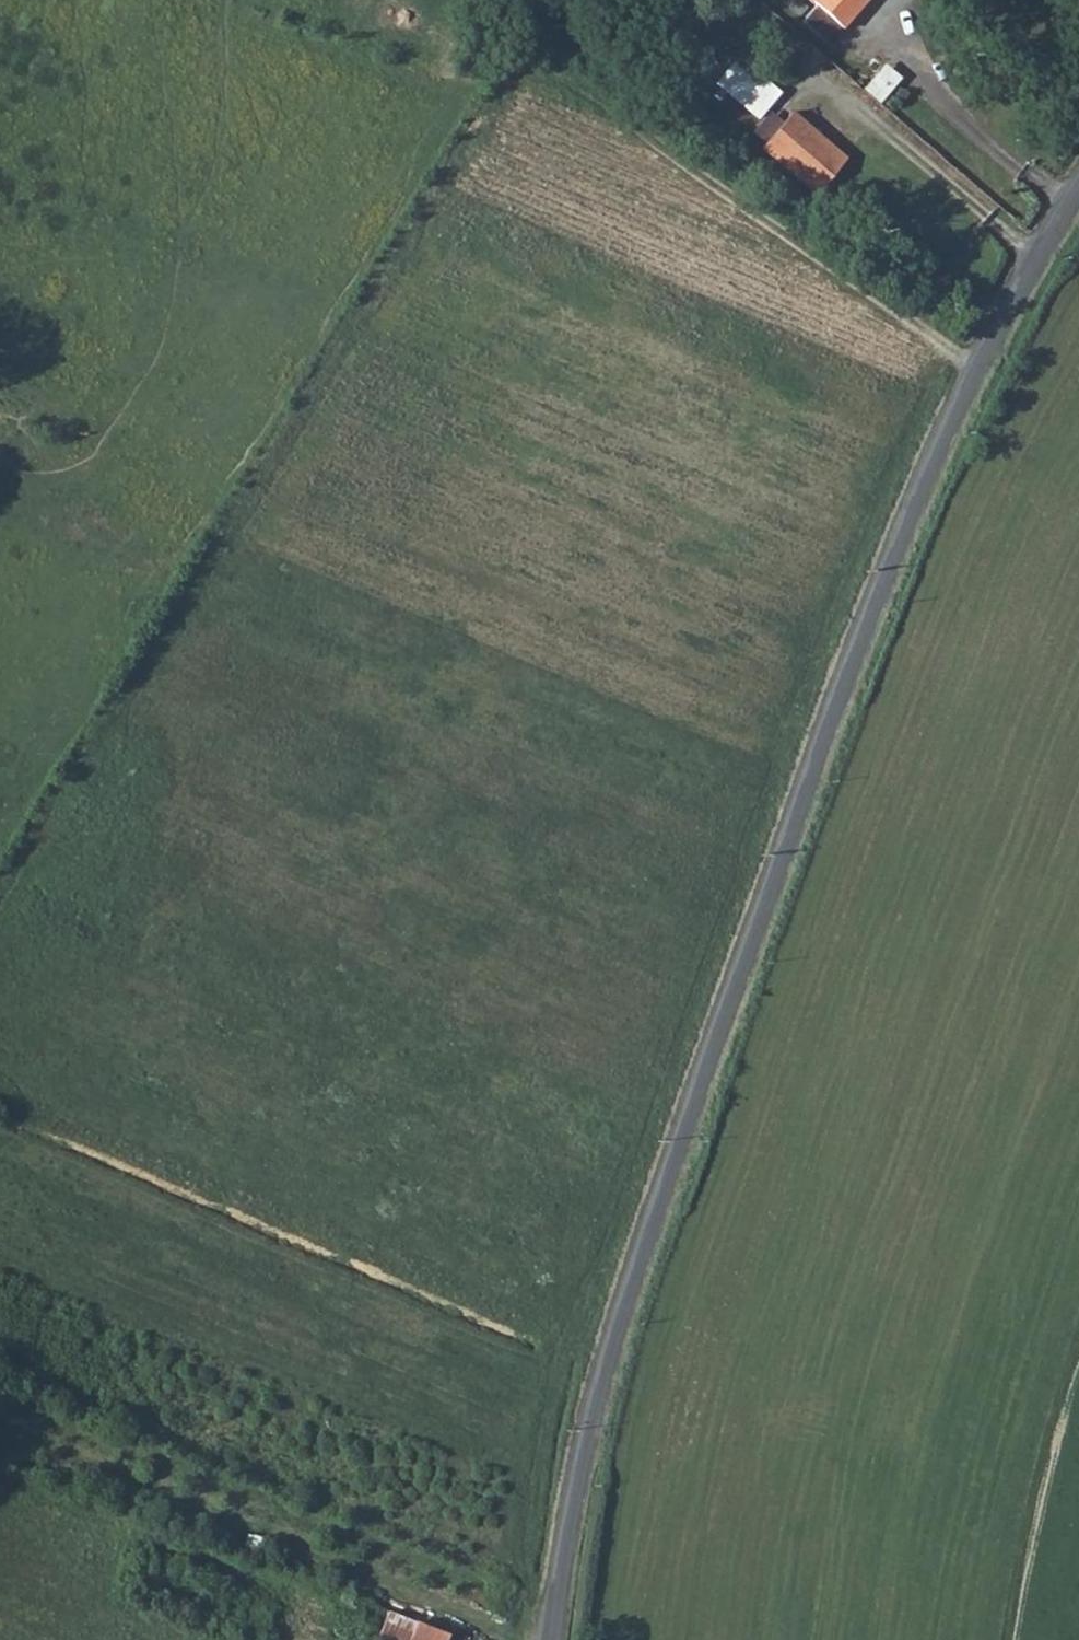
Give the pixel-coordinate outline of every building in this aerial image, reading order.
[(839,23),(859,0),(813,0),(839,23)] [(738,55),(717,82),(762,117),(783,89),(738,55)] [(886,62),(865,87),(881,101),(902,76),(886,62)] [(799,128),(776,166),(813,190),(833,152),(834,150),(799,128)] [(376,1639),(441,1639),(441,1638),(418,1626),(406,1624),(386,1615),(376,1639)]
